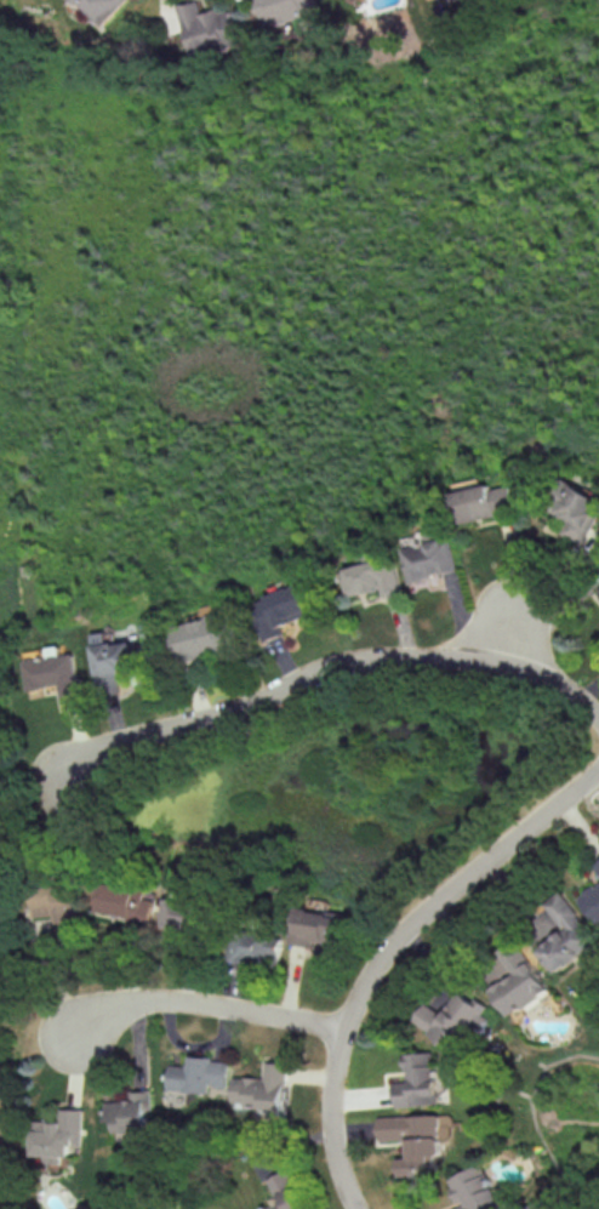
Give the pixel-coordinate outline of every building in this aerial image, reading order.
[(100,25),(126,0),(76,0),(100,25)] [(193,52),(239,41),(231,6),(202,12),(200,0),(196,0),(182,3),(193,52)] [(456,517),(514,509),(511,484),(491,487),(490,485),(453,490),(456,517)] [(592,511),(597,494),(571,486),(561,518),(565,519),(560,534),(586,542),(595,512),(592,511)] [(460,568),(451,536),(437,539),(434,527),(419,531),(422,541),(400,547),(409,582),(460,568)] [(347,596),(381,589),(382,594),(401,590),(394,557),(341,568),(347,596)] [(312,614),(297,581),(287,586),(284,578),(263,588),(267,597),(256,602),(271,638),(283,633),(280,627),(312,614)] [(178,654),(185,652),(187,661),(233,645),(222,610),(169,628),(178,654)] [(91,632),(94,676),(136,672),(135,661),(153,659),(152,638),(140,639),(140,641),(106,643),(105,631),(91,632)] [(60,703),(84,701),(81,676),(74,677),(72,653),(22,658),(25,688),(58,685),(60,703)] [(98,911),(130,916),(129,923),(154,927),(160,891),(102,882),(98,911)] [(598,920),(598,883),(581,898),(598,920)] [(55,915),(56,923),(78,922),(77,889),(31,891),(32,916),(55,915)] [(162,924),(201,928),(205,894),(166,889),(162,924)] [(557,972),(598,944),(562,891),(547,901),(566,930),(540,948),(557,972)] [(341,911),(299,909),(298,936),(340,937),(341,911)] [(283,962),(284,934),(234,933),(233,961),(283,962)] [(552,988),(519,941),(502,953),(516,972),(492,989),(512,1017),(552,988)] [(464,1051),(490,1008),(460,989),(451,1004),(446,1000),(440,1009),(427,1001),(415,1022),(464,1051)] [(398,1106),(440,1104),(438,1051),(407,1053),(408,1080),(397,1081),(398,1106)] [(231,1058),(187,1056),(186,1064),(172,1063),(171,1089),(211,1092),(211,1085),(230,1086),(231,1058)] [(237,1076),(235,1106),(287,1109),(289,1060),(266,1059),(265,1077),(237,1076)] [(141,1099),(107,1100),(108,1120),(117,1120),(118,1133),(150,1132),(149,1110),(154,1110),(153,1090),(141,1090),(141,1099)] [(85,1108),(64,1108),(64,1121),(34,1121),(34,1155),(46,1155),(46,1163),(62,1163),(62,1156),(72,1156),(72,1145),(85,1145),(85,1108)] [(380,1116),(381,1140),(410,1139),(411,1157),(402,1158),(403,1175),(422,1174),(422,1165),(437,1165),(436,1154),(442,1154),(441,1113),(380,1116)] [(460,1205),(450,1208),(505,1208),(486,1163),(448,1179),(460,1205)] [(287,1169),(269,1178),(281,1202),(268,1208),(307,1208),(287,1169)] [(534,1200),(526,1208),(544,1208),(534,1200)]
